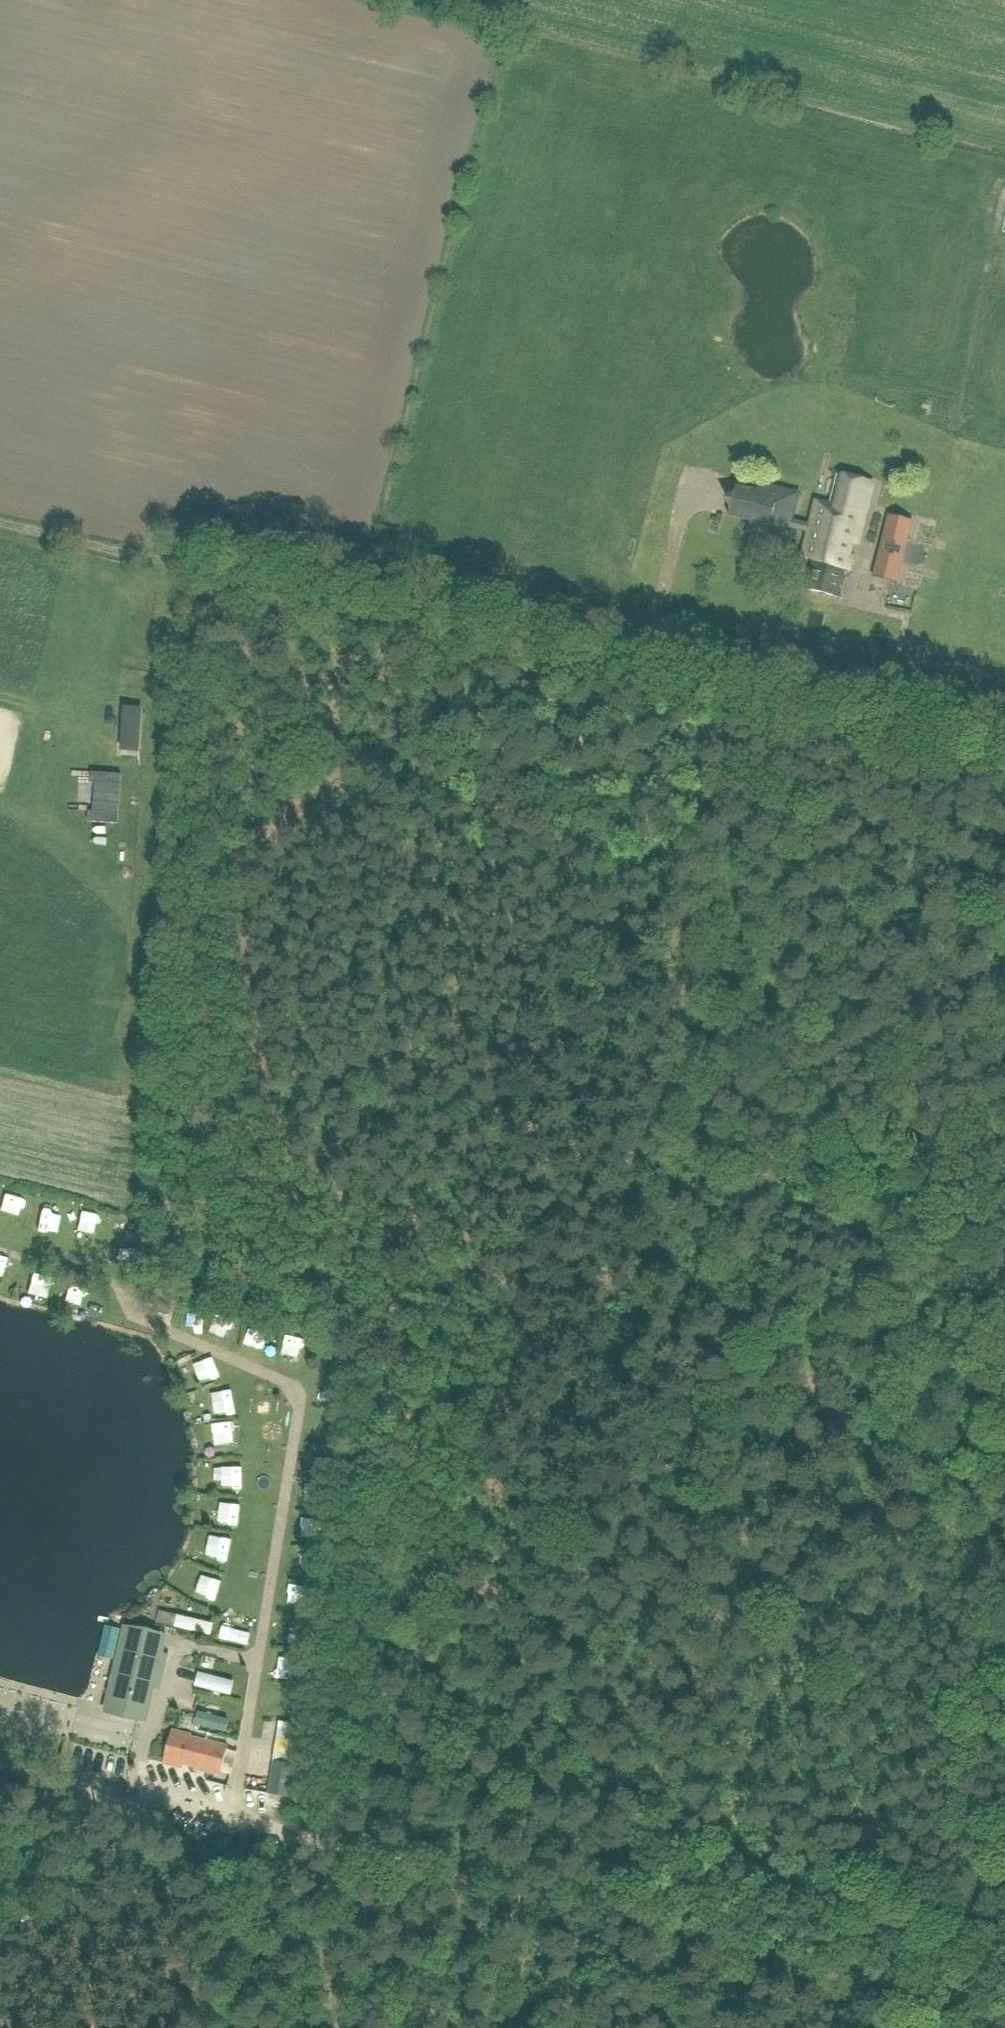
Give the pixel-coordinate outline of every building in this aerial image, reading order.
[(851,571),(872,482),(837,473),(830,503),(815,499),(802,554),(814,562),(808,589),(838,596),(844,570),(851,571)] [(801,500),(762,491),(753,530),(792,539),(801,500)] [(899,579),(914,518),(888,511),(872,573),(899,579)] [(210,528),(200,526),(198,532),(208,535),(210,528)] [(144,735),(144,727),(119,727),(116,762),(140,764),(142,735),(144,735)] [(88,811),(88,822),(118,824),(122,775),(91,773),(91,783),(96,783),(93,812),(88,811)] [(69,1305),(93,1313),(100,1296),(75,1287),(69,1305)] [(214,1370),(221,1390),(230,1386),(223,1367),(214,1370)] [(205,1402),(208,1417),(226,1414),(224,1398),(205,1402)] [(225,1432),(226,1459),(246,1458),(245,1431),(225,1432)] [(223,1488),(249,1487),(248,1470),(222,1472),(223,1488)] [(207,1611),(227,1617),(234,1597),(214,1591),(207,1611)] [(189,1627),(186,1638),(223,1650),(226,1638),(189,1627)] [(160,1681),(165,1662),(159,1661),(165,1637),(127,1628),(107,1712),(145,1721),(155,1680),(160,1681)] [(211,1684),(207,1698),(243,1710),(248,1696),(211,1684)] [(198,1712),(195,1724),(226,1732),(229,1720),(198,1712)] [(173,1730),(164,1764),(183,1769),(184,1765),(195,1768),(194,1770),(221,1776),(228,1746),(173,1730)] [(268,1793),(290,1795),(295,1751),(276,1747),(275,1760),(273,1759),(268,1793)]
